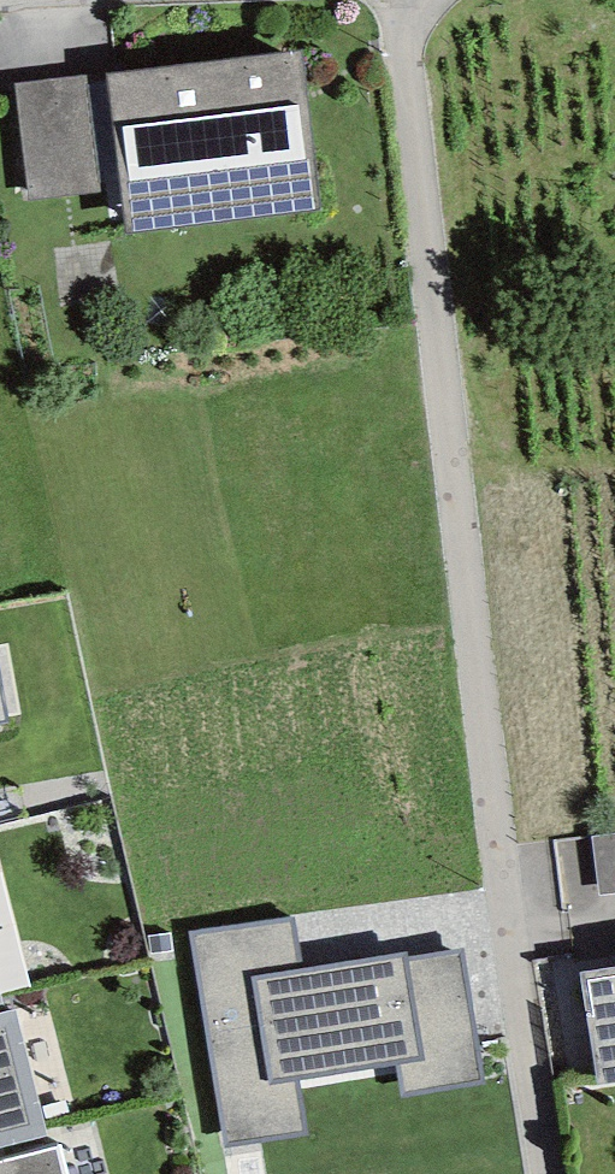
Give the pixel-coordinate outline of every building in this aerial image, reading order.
[(299,52),(107,74),(127,233),(315,208),(299,52)] [(87,74),(16,84),(30,200),(101,192),(87,74)] [(599,895),(614,894),(614,833),(592,836),(599,895)] [(295,915),(189,931),(226,1146),(309,1136),(299,1079),(399,1063),(404,1096),(486,1084),(465,949),(409,957),(409,953),(301,969),(295,915)] [(598,1085),(614,1082),(614,968),(581,973),(598,1085)] [(0,1012),(0,1147),(48,1135),(16,1008),(0,1012)] [(0,1164),(0,1173),(64,1173),(58,1149),(0,1164)]
